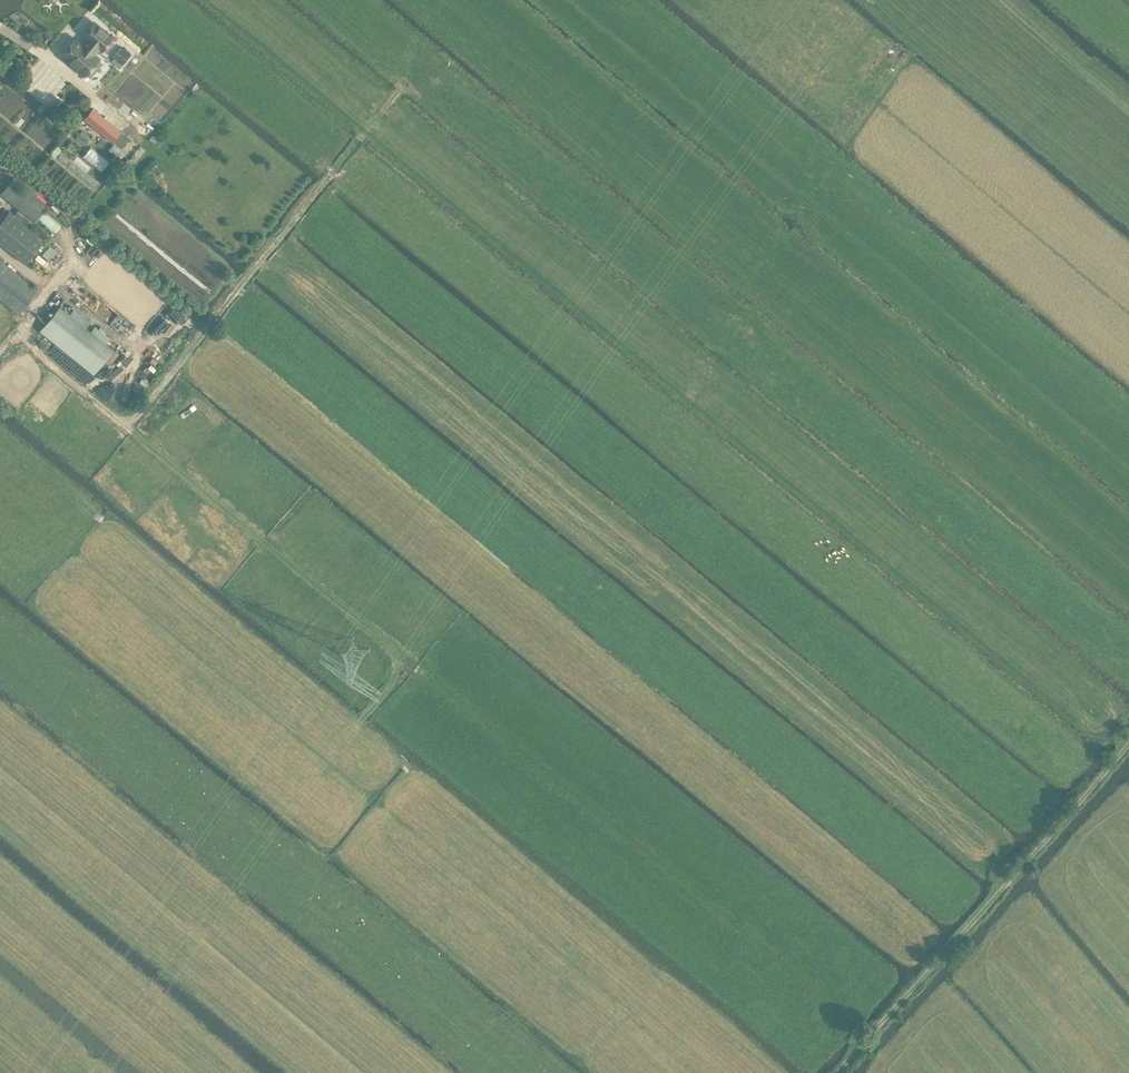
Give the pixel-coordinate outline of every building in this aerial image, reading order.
[(89,37),(82,45),(93,53),(99,46),(102,49),(102,48),(107,52),(113,44),(109,40),(112,37),(93,22),(84,34),(89,37)] [(93,53),(82,45),(74,38),(61,54),(78,67),(76,68),(82,73),(83,72),(86,74),(92,65),(97,69),(102,62),(98,59),(98,58),(93,53)] [(92,107),(83,118),(97,130),(107,118),(92,107)] [(0,192),(0,193),(35,221),(37,218),(44,209),(45,208),(48,205),(13,176),(0,192)] [(44,209),(37,218),(39,220),(54,232),(61,223),(44,209)] [(0,222),(0,243),(25,263),(27,261),(42,242),(44,239),(9,211),(0,222)] [(19,313),(38,290),(0,260),(0,298),(19,313)] [(59,305),(40,330),(94,373),(114,349),(59,305)]
